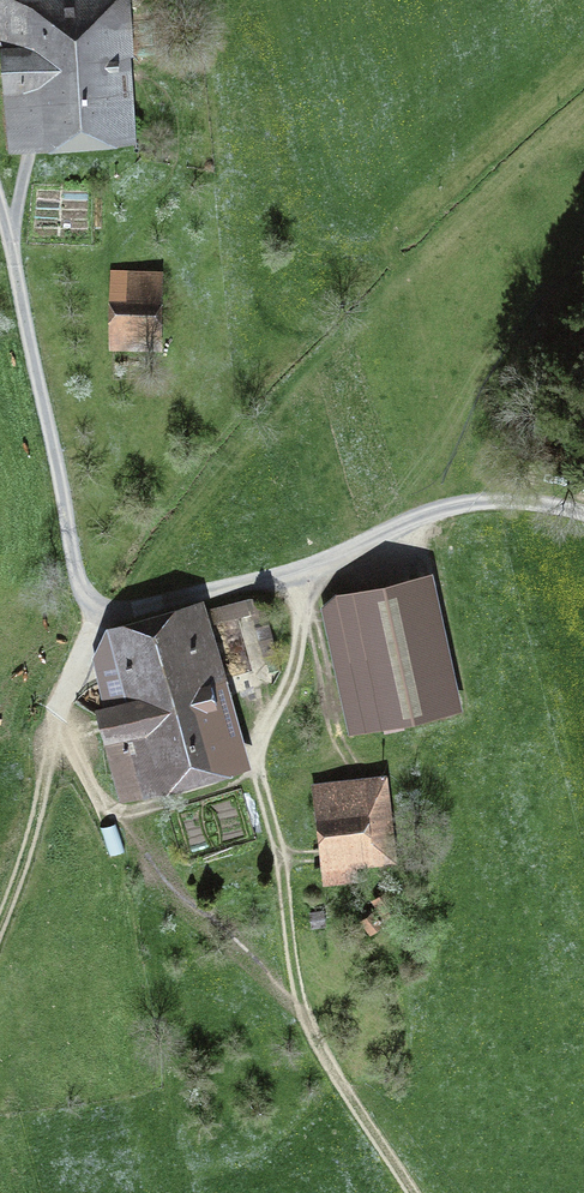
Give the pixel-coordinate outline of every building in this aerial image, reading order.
[(126,0),(0,0),(0,40),(6,133),(11,133),(115,126),(111,68),(131,66),(126,0)] [(111,270),(109,346),(152,347),(153,322),(148,322),(149,293),(156,294),(157,271),(111,270)] [(363,722),(442,705),(417,587),(338,604),(363,722)] [(213,603),(215,621),(256,614),(254,597),(213,603)] [(202,602),(112,626),(111,652),(94,657),(112,718),(114,717),(121,741),(108,744),(121,789),(226,760),(190,635),(208,632),(202,602)] [(330,889),(360,883),(357,867),(396,859),(381,781),(312,795),(330,889)]
